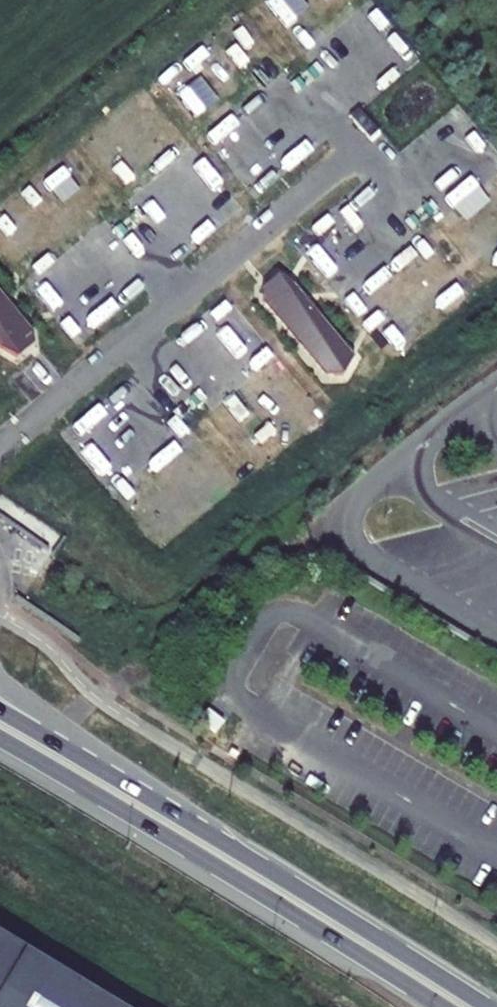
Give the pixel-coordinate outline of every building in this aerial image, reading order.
[(262,301),(325,376),(344,376),(352,357),(289,282),(276,278),(263,288),(262,301)] [(1,347),(18,356),(33,343),(29,326),(0,293),(0,346),(1,347)] [(0,942),(0,1006),(108,1006),(0,942)]
